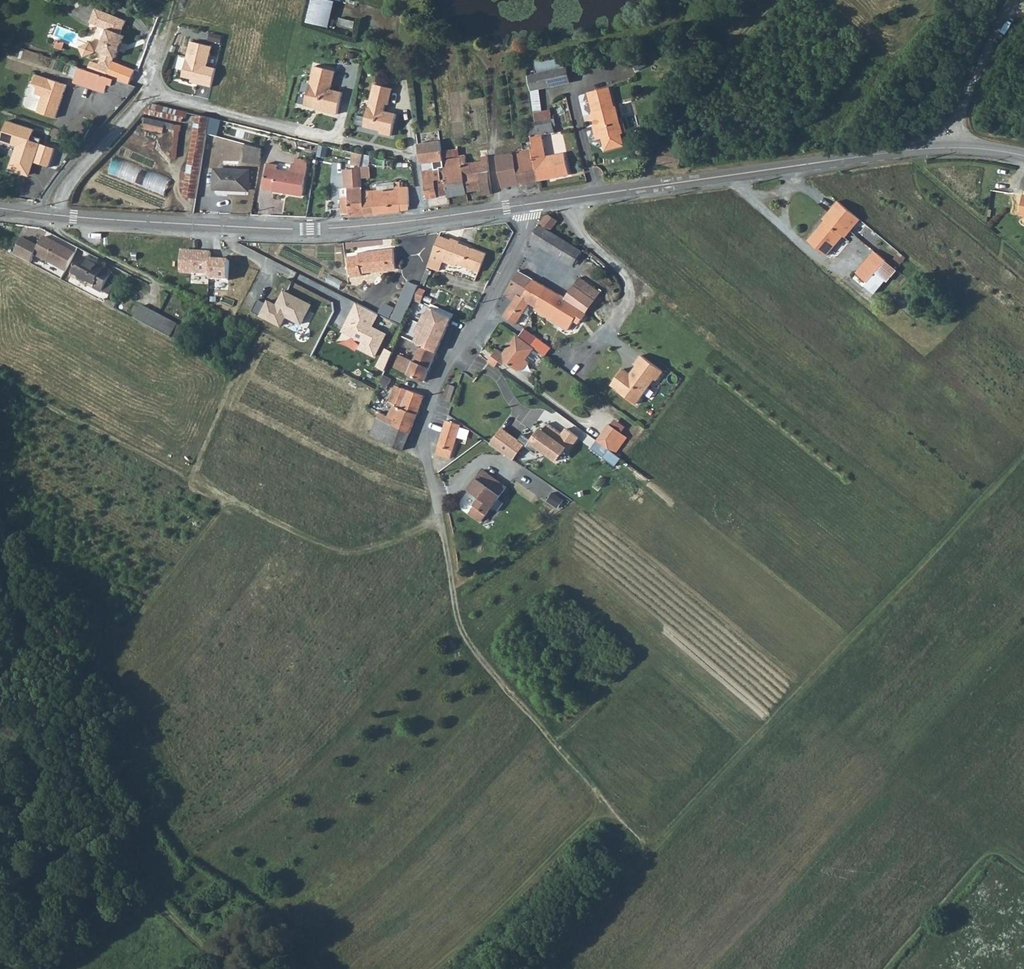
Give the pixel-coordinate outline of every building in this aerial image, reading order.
[(331,20),(335,3),(325,0),(313,0),(307,23),(329,29),(329,27),(331,28),(333,20),(331,20)] [(97,10),(91,24),(107,30),(99,52),(104,54),(100,65),(111,69),(115,58),(117,58),(119,51),(122,44),(125,36),(121,34),(126,21),(97,10)] [(90,43),(79,48),(83,58),(95,53),(90,43)] [(212,48),(191,43),(182,78),(198,82),(197,85),(211,88),(216,70),(207,68),(212,48)] [(331,89),(335,72),(315,67),(311,84),(310,84),(305,104),(319,108),(319,110),(337,114),(342,92),(331,89)] [(558,70),(563,86),(571,84),(567,68),(558,70)] [(112,88),(115,81),(80,69),(74,85),(105,95),(108,87),(112,88)] [(539,91),(563,86),(558,70),(528,76),(531,93),(539,91)] [(68,85),(37,75),(34,84),(37,85),(38,88),(36,94),(43,96),(38,112),(56,118),(64,95),(62,94),(63,92),(65,93),(68,85)] [(131,94),(136,88),(115,81),(112,88),(131,94)] [(391,106),(395,90),(376,86),(366,128),(378,131),(378,130),(383,131),(382,135),(393,138),(398,116),(386,113),(387,105),(391,106)] [(626,133),(624,123),(621,124),(620,120),(617,108),(614,108),(610,89),(589,94),(597,126),(598,130),(595,131),(597,140),(604,139),(605,145),(612,149),(617,148),(621,141),(619,135),(626,133)] [(533,114),(543,112),(539,91),(531,93),(530,93),(533,114)] [(196,116),(148,104),(145,115),(182,124),(183,119),(195,122),(195,121),(196,116)] [(533,150),(539,182),(569,176),(564,154),(547,158),(543,136),(554,134),(550,110),(543,112),(533,114),(535,123),(528,124),(533,150)] [(364,125),(367,117),(360,113),(356,121),(364,125)] [(182,197),(196,199),(207,135),(209,118),(196,116),(195,121),(195,122),(182,197)] [(221,122),(209,118),(207,135),(217,137),(221,122)] [(163,134),(164,130),(165,124),(146,119),(143,130),(163,134)] [(29,176),(33,163),(50,168),(56,149),(40,144),(42,139),(32,136),(34,130),(8,122),(0,142),(18,148),(13,164),(12,163),(9,171),(20,174),(20,173),(29,176)] [(165,124),(164,130),(174,132),(172,157),(177,157),(180,133),(181,133),(181,128),(165,124)] [(417,138),(420,159),(439,157),(436,136),(417,138)] [(262,149),(245,145),(243,156),(261,159),(262,149)] [(460,156),(459,150),(443,153),(444,159),(460,156)] [(481,197),(490,195),(488,176),(488,157),(487,150),(479,151),(481,162),(467,164),(465,156),(460,157),(460,159),(467,194),(480,191),(481,197)] [(513,154),(519,186),(539,182),(533,150),(513,154)] [(501,189),(519,186),(513,154),(505,155),(494,157),(501,189)] [(242,163),(260,165),(261,159),(243,156),(242,163)] [(110,173),(136,180),(141,164),(114,157),(110,173)] [(448,196),(449,198),(467,195),(467,194),(460,159),(442,162),(443,170),(448,196)] [(443,170),(442,162),(438,162),(439,165),(435,166),(436,169),(439,169),(439,170),(443,170)] [(302,197),(307,167),(295,165),(292,165),(291,173),(277,171),(277,166),(269,165),(265,189),(274,191),(274,192),(302,197)] [(356,175),(356,178),(361,177),(360,167),(356,167),(348,166),(348,174),(356,175)] [(439,169),(436,169),(423,171),(427,200),(448,196),(443,170),(439,170),(439,169)] [(249,192),(250,171),(214,170),(213,191),(249,192)] [(165,193),(171,177),(157,172),(151,189),(165,193)] [(349,215),(349,218),(375,216),(373,200),(363,201),(362,192),(361,177),(356,178),(347,178),(348,188),(346,188),(347,198),(340,198),(341,216),(349,215)] [(373,200),(375,216),(401,214),(400,208),(408,207),(407,189),(362,192),(363,201),(373,200)] [(850,232),(860,220),(838,202),(828,213),(850,232)] [(850,232),(828,213),(823,220),(825,222),(808,241),(826,257),(843,237),(845,238),(850,232)] [(557,222),(546,215),(530,241),(561,261),(571,245),(550,232),(557,222)] [(12,256),(29,265),(33,256),(64,273),(74,254),(43,237),(38,248),(21,239),(12,256)] [(440,237),(428,266),(442,272),(445,266),(455,270),(456,267),(478,276),(486,255),(460,245),(461,242),(452,239),(451,241),(440,237)] [(350,241),(350,250),(392,248),(391,239),(350,241)] [(584,253),(571,245),(561,261),(574,269),(584,253)] [(348,258),(351,277),(352,278),(361,276),(361,274),(395,270),(391,250),(358,254),(358,256),(348,258)] [(885,261),(874,252),(855,273),(866,283),(875,273),(885,261)] [(208,270),(209,257),(180,256),(180,280),(208,281),(208,270)] [(112,272),(81,257),(71,276),(101,293),(102,292),(109,295),(118,277),(111,274),(112,272)] [(887,283),(896,271),(885,261),(875,273),(887,283)] [(229,271),(208,270),(208,281),(208,289),(228,290),(229,271)] [(533,280),(519,272),(504,297),(514,303),(504,318),(516,325),(530,303),(522,298),(533,280)] [(579,325),(601,294),(580,279),(566,299),(551,290),(539,308),(537,312),(568,332),(574,321),(579,325)] [(551,290),(533,280),(522,298),(530,303),(539,308),(551,290)] [(400,300),(411,305),(413,300),(417,290),(418,287),(407,283),(400,300)] [(424,293),(417,290),(413,300),(420,303),(424,293)] [(311,306),(284,292),(277,306),(267,302),(259,318),(280,329),(285,320),(300,327),(311,306)] [(408,311),(411,305),(400,300),(396,310),(406,314),(407,310),(408,311)] [(378,315),(356,304),(341,332),(362,343),(359,350),(374,357),(386,334),(372,327),(378,315)] [(390,318),(394,308),(385,304),(380,314),(390,318)] [(140,306),(133,319),(170,339),(176,325),(140,306)] [(418,325),(444,337),(452,319),(428,309),(425,315),(423,314),(418,325)] [(406,314),(396,310),(391,320),(401,324),(406,314)] [(170,339),(179,344),(186,330),(176,325),(170,339)] [(412,344),(420,347),(436,354),(444,337),(418,325),(414,334),(416,335),(412,344)] [(526,331),(519,340),(530,348),(544,358),(550,349),(526,331)] [(519,340),(515,336),(510,343),(506,343),(507,347),(505,350),(507,352),(505,356),(496,350),(491,356),(498,362),(503,365),(507,364),(514,369),(520,368),(525,362),(522,359),(530,348),(519,340)] [(420,347),(413,362),(429,370),(436,354),(420,347)] [(377,367),(385,371),(394,353),(386,350),(377,367)] [(407,375),(413,362),(398,356),(392,369),(407,375)] [(491,356),(486,362),(499,371),(503,365),(498,362),(491,356)] [(622,371),(610,387),(635,406),(654,381),(656,383),(663,374),(641,357),(634,366),(636,368),(633,371),(635,373),(631,378),(629,377),(622,371)] [(429,370),(413,362),(407,375),(424,382),(429,370)] [(383,376),(379,385),(387,389),(391,380),(383,376)] [(450,403),(456,386),(448,384),(443,400),(450,403)] [(402,407),(408,390),(396,385),(389,401),(394,404),(402,407)] [(423,397),(408,390),(402,407),(417,414),(423,397)] [(417,414),(402,407),(394,404),(388,416),(379,412),(377,417),(410,433),(417,414)] [(369,435),(404,451),(410,433),(377,417),(369,435)] [(460,426),(445,420),(437,446),(439,446),(437,454),(449,458),(452,450),(453,450),(460,426)] [(502,430),(491,445),(513,460),(524,446),(536,455),(540,450),(557,462),(565,451),(568,453),(578,439),(566,430),(562,436),(547,425),(543,430),(541,429),(531,442),(522,436),(518,441),(502,430)] [(607,449),(609,451),(621,434),(609,425),(597,442),(607,449)] [(621,434),(609,451),(615,455),(627,439),(621,434)] [(607,449),(597,442),(591,450),(601,457),(607,449)] [(607,449),(601,457),(615,468),(621,460),(615,455),(609,451),(607,449)] [(508,488),(483,471),(469,491),(481,500),(470,515),(483,524),(508,488)] [(562,502),(552,494),(546,502),(556,509),(562,502)]
